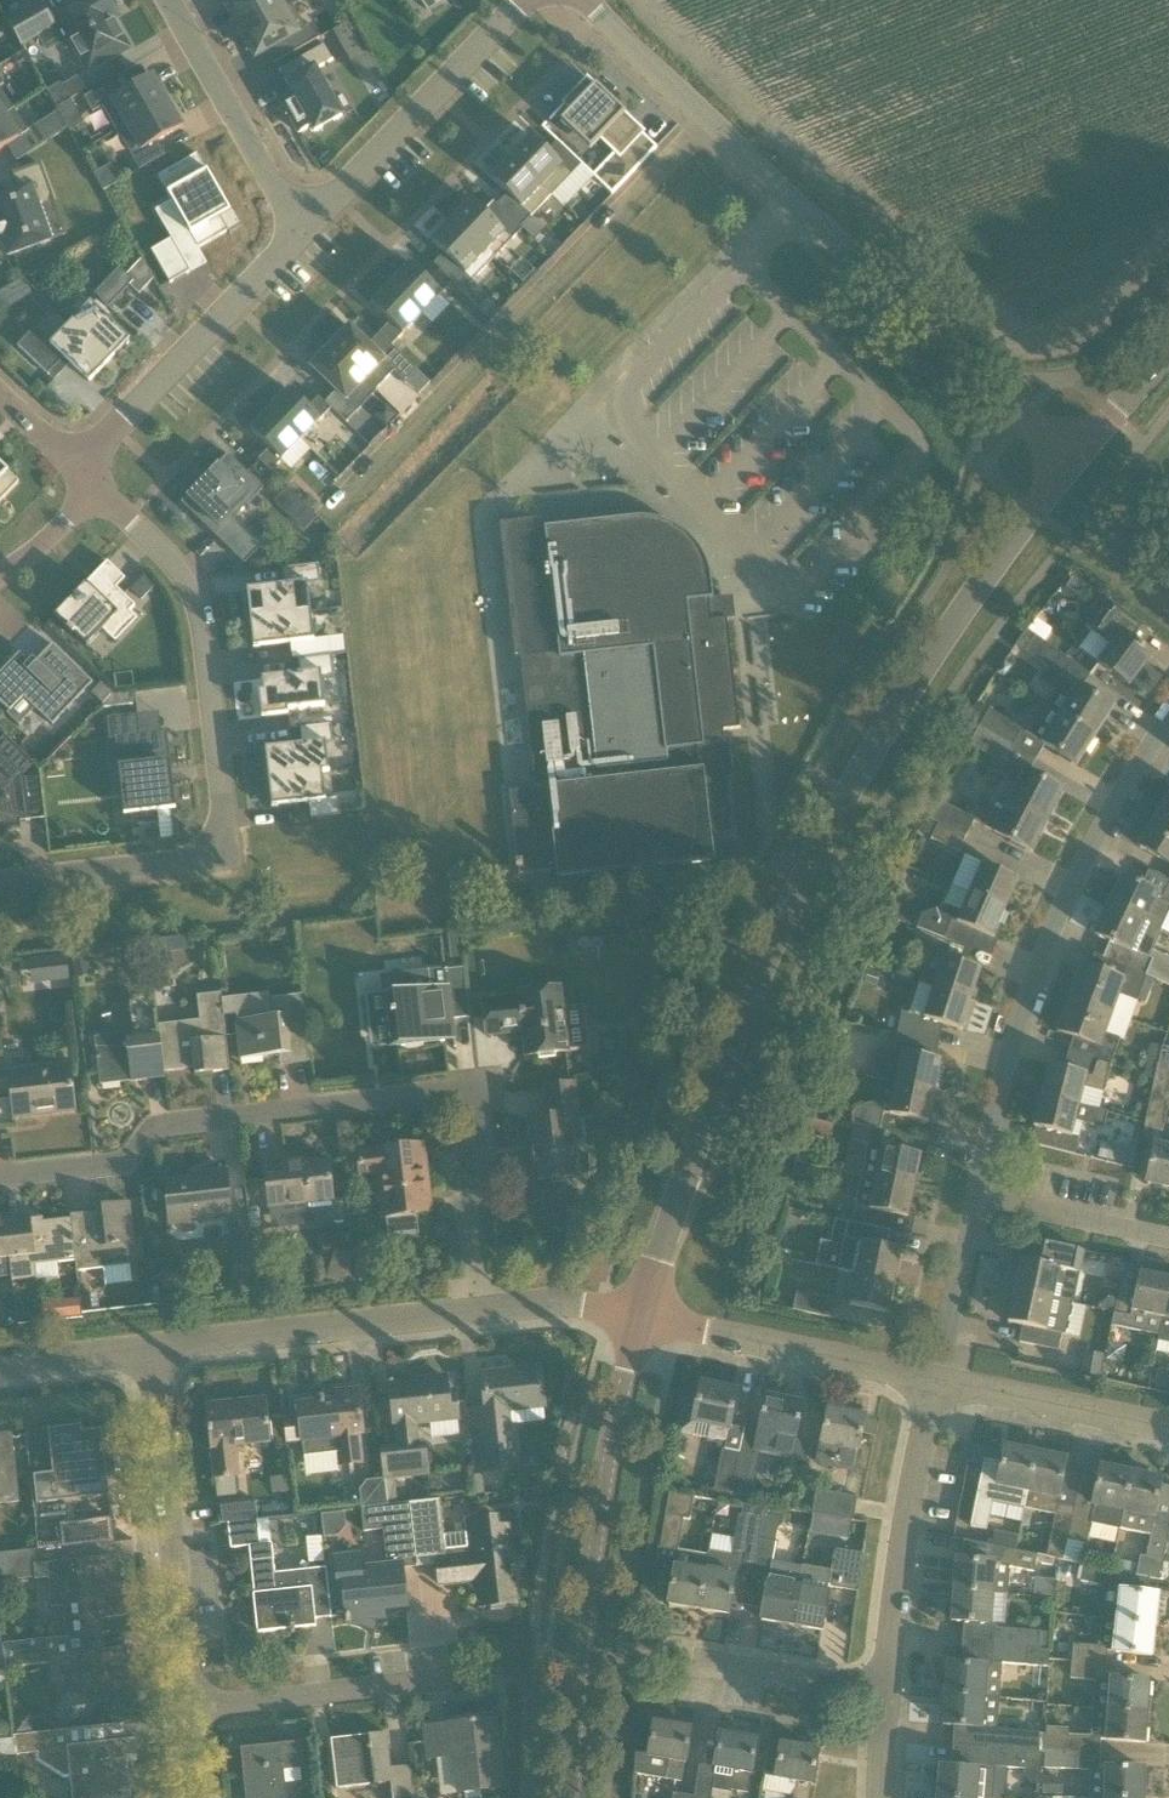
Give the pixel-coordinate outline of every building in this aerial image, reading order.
[(21,46),(39,35),(48,50),(68,39),(88,74),(115,59),(130,50),(114,21),(117,19),(119,18),(118,16),(113,8),(109,0),(80,0),(54,14),(56,17),(50,21),(39,1),(6,20),(21,46)] [(238,36),(284,10),(278,0),(247,0),(229,11),(234,19),(230,22),(238,36)] [(292,5),(284,10),(238,36),(247,51),(251,49),(256,58),(284,42),(291,55),(319,39),(311,25),(305,28),(292,5)] [(315,133),(342,117),(327,91),(331,89),(319,69),(333,61),(324,45),(280,71),(292,94),(280,101),(299,134),(311,127),(315,133)] [(342,67),(364,107),(391,92),(369,52),(342,67)] [(93,113),(103,107),(117,132),(171,101),(162,85),(161,85),(161,87),(159,88),(153,77),(149,80),(124,94),(116,80),(84,98),(93,113)] [(570,112),(560,122),(590,151),(600,141),(600,140),(614,153),(614,154),(593,176),(612,195),(657,148),(643,135),(623,116),(625,114),(596,85),(595,86),(591,82),(581,92),(579,89),(564,105),(571,111),(570,112)] [(48,91),(58,109),(71,101),(73,100),(64,86),(60,84),(48,91)] [(14,109),(0,88),(0,118),(14,109)] [(77,112),(71,101),(58,109),(57,109),(63,120),(77,112)] [(180,117),(171,101),(117,132),(139,171),(165,156),(157,142),(182,128),(176,117),(178,116),(179,117),(180,117)] [(37,127),(29,133),(14,109),(0,118),(0,151),(7,146),(17,162),(48,142),(37,127)] [(548,152),(532,138),(523,147),(512,159),(551,197),(564,209),(594,178),(593,176),(557,142),(548,152)] [(491,180),(531,218),(551,197),(512,159),(510,161),(506,158),(493,171),(497,175),(491,180)] [(210,258),(204,248),(239,228),(216,188),(201,162),(157,187),(158,189),(146,196),(147,197),(152,195),(161,211),(169,207),(183,233),(171,240),(189,270),(210,258)] [(17,194),(0,200),(0,236),(1,238),(2,238),(9,257),(15,255),(50,242),(37,207),(53,201),(40,165),(10,176),(17,194)] [(471,201),(451,222),(492,261),(512,241),(522,230),(494,202),(483,213),(471,201)] [(472,282),(492,261),(451,222),(432,243),(444,254),(433,265),(440,271),(452,283),(462,293),(472,282)] [(171,240),(151,251),(170,284),(173,282),(190,273),(181,257),(171,240)] [(452,283),(440,271),(429,283),(410,265),(391,285),(422,315),(452,283)] [(120,269),(94,295),(109,308),(134,282),(127,276),(121,270),(120,269)] [(392,346),(422,315),(391,285),(371,305),(390,324),(380,335),(392,346)] [(90,304),(71,324),(110,362),(130,341),(103,315),(90,304)] [(825,317),(834,325),(838,328),(846,319),(833,307),(825,317)] [(48,375),(64,359),(90,383),(110,362),(71,324),(52,343),(36,327),(18,346),(48,375)] [(330,348),(365,381),(384,361),(381,358),(349,328),(330,348)] [(392,346),(381,358),(384,361),(404,380),(415,369),(392,346)] [(365,381),(330,348),(312,368),(337,392),(325,403),(331,409),(346,424),(358,412),(347,401),(365,381)] [(270,411),(301,441),(331,409),(325,403),(319,398),(308,409),(289,391),(270,411)] [(301,441),(270,411),(250,431),(269,449),(259,460),(271,472),(301,441)] [(208,475),(210,477),(203,484),(202,482),(181,503),(245,565),(246,563),(218,537),(233,521),(263,489),(247,473),(228,455),(208,475)] [(19,483),(0,465),(0,503),(19,483)] [(309,510),(304,506),(293,518),(305,530),(317,518),(309,510)] [(519,875),(557,871),(558,879),(714,861),(711,837),(732,834),(726,780),(733,779),(728,738),(724,739),(723,731),(740,729),(740,726),(737,727),(725,623),(728,622),(727,620),(711,621),(710,610),(709,599),(714,599),(711,580),(706,581),(704,569),(700,559),(694,549),(686,540),(677,533),(667,528),(656,524),(645,522),(633,523),(632,518),(544,528),(545,530),(539,531),(537,520),(500,524),(515,657),(523,656),(535,766),(533,766),(533,767),(537,767),(539,788),(510,792),(518,863),(516,863),(517,869),(518,869),(519,875)] [(247,590),(250,619),(311,612),(308,585),(321,583),(319,565),(282,569),(284,586),(247,590)] [(144,576),(131,590),(141,600),(155,586),(144,576)] [(116,588),(103,600),(86,584),(55,617),(68,629),(66,630),(73,636),(74,635),(87,647),(103,631),(116,617),(121,621),(130,612),(135,606),(124,595),(116,588)] [(1057,595),(1055,611),(1077,614),(1079,597),(1057,595)] [(1113,646),(1100,664),(1129,686),(1151,656),(1141,648),(1152,635),(1152,634),(1141,626),(1106,600),(1087,627),(1093,631),(1113,646)] [(314,640),(311,612),(250,619),(254,648),(290,644),(292,661),(298,660),(332,656),(330,638),(314,640)] [(1029,636),(1020,648),(1026,652),(1026,653),(1049,669),(1040,682),(1055,692),(1069,701),(1059,716),(1095,738),(1113,708),(1082,689),(1082,688),(1058,674),(1068,659),(1037,638),(1035,640),(1029,636)] [(35,708),(52,725),(92,683),(52,645),(37,661),(32,665),(29,662),(20,653),(11,663),(10,662),(0,673),(0,701),(9,710),(10,711),(23,697),(35,708)] [(335,678),(332,656),(298,660),(299,674),(262,679),(264,692),(259,692),(262,718),(288,715),(288,710),(325,706),(322,680),(335,678)] [(113,693),(102,683),(92,694),(102,704),(113,693)] [(112,695),(104,705),(104,708),(133,705),(132,693),(112,695)] [(1045,707),(1027,734),(1042,744),(1044,745),(1077,766),(1095,738),(1045,707)] [(989,711),(979,727),(1014,747),(1023,730),(989,711)] [(126,770),(131,815),(132,820),(154,817),(154,812),(154,811),(173,809),(170,782),(167,782),(164,763),(161,732),(140,735),(137,716),(137,715),(119,717),(107,719),(109,740),(115,739),(130,738),(134,769),(126,770)] [(265,749),(269,778),(323,772),(323,773),(329,772),(326,744),(333,743),(331,725),(301,728),(302,745),(265,749)] [(1014,747),(979,727),(969,745),(994,759),(991,765),(997,768),(995,772),(1009,780),(1008,783),(1017,788),(1009,803),(1046,822),(1062,791),(1028,774),(1005,762),(1014,747)] [(22,827),(21,822),(45,819),(39,770),(4,736),(0,741),(0,830),(22,827)] [(326,800),(323,773),(323,772),(269,778),(272,807),(309,803),(311,820),(341,816),(339,798),(326,800)] [(1157,818),(1168,825),(1168,797),(1157,818)] [(975,823),(994,832),(1031,852),(1046,822),(1009,803),(1003,815),(993,810),(991,814),(976,806),(973,812),(967,810),(965,815),(939,801),(929,819),(939,824),(968,837),(975,823)] [(1157,818),(1139,847),(1168,865),(1168,825),(1157,818)] [(939,824),(932,838),(931,839),(959,853),(968,837),(939,824)] [(1018,880),(983,865),(970,895),(1005,910),(1018,880)] [(1160,931),(1160,930),(1168,913),(1168,911),(1168,884),(1162,896),(1158,894),(1142,887),(1123,878),(1109,908),(1160,931)] [(970,895),(963,912),(950,907),(923,915),(917,929),(972,950),(979,933),(992,939),(1005,910),(970,895)] [(1118,964),(1142,975),(1145,976),(1168,986),(1168,959),(1153,952),(1162,933),(1159,932),(1160,931),(1109,908),(1096,936),(1125,950),(1118,964)] [(639,923),(639,924),(639,925),(639,926),(640,927),(640,928),(641,929),(641,930),(642,930),(642,931),(643,931),(644,932),(645,933),(646,933),(647,933),(648,933),(649,933),(650,933),(651,933),(652,932),(653,932),(654,931),(655,930),(656,930),(656,929),(656,928),(657,928),(657,927),(657,926),(658,925),(658,924),(658,923),(658,922),(657,921),(657,920),(656,919),(656,918),(655,917),(654,917),(654,916),(653,916),(652,915),(651,915),(650,915),(649,914),(648,914),(647,915),(646,915),(645,915),(644,915),(644,916),(643,916),(642,917),(641,918),(640,919),(640,920),(640,921),(639,921),(639,922),(639,923)] [(972,950),(917,929),(911,946),(929,954),(919,984),(971,1001),(981,970),(966,965),(972,950)] [(168,937),(149,940),(151,952),(170,950),(168,937)] [(70,954),(76,979),(92,975),(86,950),(70,954)] [(282,952),(278,965),(293,970),(297,956),(282,952)] [(48,957),(51,982),(70,980),(67,955),(48,957)] [(1118,996),(1133,1002),(1135,997),(1142,975),(1118,964),(1103,958),(1101,957),(1096,972),(1089,970),(1082,967),(1070,1001),(1111,1015),(1118,996)] [(470,1018),(464,968),(380,977),(385,1024),(388,1048),(454,1040),(454,1048),(456,1048),(452,1020),(470,1018)] [(961,1031),(971,1001),(919,984),(909,1015),(902,1013),(898,1035),(910,1038),(939,1044),(943,1025),(961,1031)] [(132,1033),(94,1038),(100,1086),(165,1078),(164,1072),(159,1026),(154,987),(127,991),(132,1033)] [(519,998),(483,1002),(487,1036),(511,1034),(510,1030),(523,1029),(526,1057),(568,1052),(561,988),(519,993),(519,998)] [(200,1021),(159,1026),(164,1072),(184,1070),(184,1062),(194,1061),(195,1075),(230,1071),(221,994),(197,997),(200,1021)] [(271,1018),(236,1022),(241,1060),(281,1055),(281,1051),(288,1050),(290,1064),(309,1062),(302,995),(269,999),(271,1018)] [(1074,1038),(1069,1052),(1098,1060),(1111,1064),(1120,1038),(1105,1033),(1111,1015),(1070,1001),(1059,1032),(1074,1038)] [(871,1079),(896,1084),(934,1092),(941,1060),(936,1060),(939,1044),(898,1035),(894,1051),(878,1048),(871,1079)] [(1154,1078),(1158,1063),(1161,1047),(1151,1045),(1144,1076),(1154,1078)] [(1049,1065),(1041,1096),(1102,1112),(1107,1094),(1103,1093),(1111,1064),(1098,1060),(1069,1052),(1063,1069),(1049,1065)] [(1142,1139),(1161,1142),(1168,1103),(1168,1066),(1158,1063),(1154,1078),(1142,1139)] [(12,1098),(14,1119),(75,1112),(69,1065),(0,1073),(0,1100),(12,1098)] [(549,1118),(528,1121),(535,1181),(579,1176),(578,1175),(589,1174),(587,1154),(576,1156),(572,1116),(578,1116),(574,1084),(546,1087),(549,1118)] [(852,1124),(872,1129),(872,1128),(910,1136),(913,1120),(927,1123),(934,1092),(896,1084),(892,1103),(879,1101),(854,1111),(852,1124)] [(1107,1113),(1102,1112),(1041,1096),(1034,1128),(1035,1128),(1031,1144),(1075,1155),(1079,1137),(1072,1135),(1075,1121),(1103,1128),(1107,1113)] [(809,1117),(806,1132),(829,1137),(832,1122),(809,1117)] [(876,1179),(914,1187),(920,1156),(906,1153),(910,1136),(872,1128),(872,1129),(862,1176),(876,1179)] [(1102,1142),(1100,1159),(1136,1163),(1138,1146),(1102,1142)] [(382,1174),(387,1217),(431,1212),(424,1145),(379,1150),(379,1151),(358,1154),(360,1176),(382,1174)] [(1154,1145),(1146,1184),(1168,1188),(1168,1148),(1154,1145)] [(343,1200),(332,1201),(328,1161),(287,1166),(286,1161),(265,1163),(270,1209),(309,1205),(311,1224),(345,1220),(343,1200)] [(205,1219),(232,1216),(227,1171),(199,1174),(199,1180),(165,1184),(169,1223),(205,1219)] [(862,1176),(852,1223),(890,1231),(893,1215),(907,1218),(914,1187),(876,1179),(862,1176)] [(75,1260),(76,1272),(130,1266),(127,1245),(135,1244),(130,1203),(97,1207),(98,1212),(85,1214),(86,1224),(72,1226),(71,1226),(75,1260)] [(29,1214),(5,1217),(11,1267),(9,1268),(11,1281),(36,1278),(34,1265),(75,1260),(71,1226),(72,1226),(72,1219),(30,1224),(29,1214)] [(9,1268),(11,1267),(5,1217),(0,1218),(0,1269),(9,1268)] [(228,1224),(233,1263),(253,1260),(249,1221),(228,1224)] [(837,1270),(856,1274),(894,1282),(901,1250),(886,1247),(890,1231),(852,1223),(848,1222),(841,1254),(837,1270)] [(1019,1272),(1014,1292),(1071,1304),(1076,1280),(1081,1257),(1082,1252),(1040,1243),(1039,1248),(1035,1264),(1021,1261),(1019,1272)] [(380,1272),(377,1248),(356,1250),(359,1274),(380,1272)] [(336,1250),(326,1279),(341,1284),(343,1285),(344,1284),(353,1256),(336,1250)] [(1159,1336),(1168,1287),(1168,1280),(1139,1273),(1136,1287),(1121,1284),(1112,1326),(1159,1336)] [(894,1282),(856,1274),(849,1305),(887,1313),(894,1282)] [(1159,1336),(1158,1342),(1168,1344),(1168,1287),(1159,1336)] [(1071,1304),(1014,1292),(1008,1323),(1022,1326),(1019,1343),(1058,1351),(1062,1335),(1065,1336),(1070,1312),(1071,1304)] [(835,1301),(797,1293),(793,1310),(832,1318),(835,1301)] [(97,1294),(83,1296),(84,1310),(99,1309),(97,1294)] [(64,1316),(83,1316),(83,1302),(63,1302),(64,1316)] [(1085,1351),(1080,1373),(1099,1377),(1104,1355),(1085,1351)] [(482,1375),(486,1407),(486,1413),(487,1413),(491,1442),(473,1444),(477,1474),(474,1474),(477,1495),(484,1494),(482,1473),(517,1469),(510,1411),(545,1407),(540,1368),(482,1375)] [(385,1481),(394,1480),(428,1476),(425,1446),(420,1446),(417,1424),(460,1419),(457,1388),(448,1389),(447,1379),(389,1385),(396,1449),(382,1451),(385,1479),(385,1481)] [(730,1494),(731,1494),(744,1429),(730,1426),(737,1391),(701,1383),(698,1399),(683,1396),(676,1434),(693,1438),(694,1436),(708,1439),(707,1441),(726,1445),(725,1450),(723,1450),(714,1491),(708,1489),(706,1499),(717,1501),(717,1498),(729,1500),(730,1494)] [(359,1436),(363,1435),(357,1389),(336,1391),(338,1401),(324,1403),(324,1397),(320,1398),(320,1401),(298,1404),(299,1416),(283,1417),(286,1444),(302,1442),(304,1456),(338,1452),(340,1466),(362,1463),(359,1436)] [(793,1460),(804,1462),(805,1457),(808,1442),(796,1440),(803,1405),(766,1397),(760,1425),(746,1422),(744,1429),(731,1494),(747,1497),(750,1498),(756,1471),(759,1454),(793,1462),(793,1460)] [(233,1446),(270,1443),(265,1399),(206,1406),(210,1449),(212,1449),(215,1479),(237,1477),(233,1446)] [(827,1415),(818,1460),(817,1463),(854,1471),(862,1434),(865,1418),(828,1410),(827,1415)] [(57,1501),(56,1486),(106,1480),(101,1431),(81,1433),(80,1426),(49,1430),(54,1475),(35,1477),(38,1503),(57,1501)] [(18,1502),(14,1458),(11,1434),(0,1435),(0,1504),(18,1502)] [(972,1444),(970,1453),(973,1454),(971,1463),(983,1466),(984,1460),(987,1447),(972,1444)] [(984,1460),(971,1527),(987,1530),(993,1503),(1023,1509),(1035,1453),(1005,1447),(1002,1464),(984,1460)] [(1063,1560),(1067,1540),(1080,1477),(1063,1474),(1066,1460),(1035,1453),(1023,1509),(1056,1516),(1047,1557),(1055,1559),(1063,1560)] [(540,1466),(523,1467),(525,1486),(542,1484),(540,1466)] [(1091,1524),(1119,1530),(1130,1473),(1101,1467),(1098,1481),(1080,1477),(1067,1540),(1086,1544),(1091,1524)] [(1119,1530),(1120,1530),(1120,1529),(1152,1535),(1147,1557),(1141,1556),(1137,1575),(1137,1576),(1150,1579),(1159,1580),(1168,1532),(1168,1487),(1160,1485),(1161,1480),(1130,1473),(1119,1530)] [(273,1494),(290,1493),(288,1477),(271,1479),(273,1494)] [(373,1480),(361,1498),(362,1509),(387,1506),(385,1481),(385,1479),(373,1480)] [(830,1517),(854,1521),(857,1498),(834,1494),(817,1492),(814,1515),(826,1517),(830,1517)] [(683,1519),(683,1518),(691,1519),(694,1497),(669,1493),(666,1516),(660,1549),(677,1551),(683,1519)] [(414,1549),(416,1567),(437,1564),(439,1585),(467,1582),(486,1580),(489,1607),(517,1604),(513,1575),(517,1574),(517,1569),(513,1570),(508,1530),(508,1526),(501,1527),(500,1517),(467,1520),(469,1533),(444,1535),(440,1500),(408,1504),(413,1549),(414,1549)] [(256,1501),(218,1505),(219,1525),(228,1524),(257,1521),(258,1521),(256,1501)] [(741,1503),(739,1517),(760,1520),(762,1507),(746,1504),(741,1503)] [(384,1552),(413,1549),(408,1504),(387,1506),(362,1509),(360,1509),(363,1534),(382,1532),(384,1552)] [(782,1525),(783,1525),(785,1511),(784,1511),(764,1508),(762,1507),(760,1520),(759,1525),(777,1528),(782,1525)] [(326,1538),(351,1534),(347,1511),(322,1516),(326,1538)] [(823,1535),(826,1517),(814,1515),(811,1534),(823,1535)] [(298,1518),(299,1533),(322,1531),(321,1516),(298,1518)] [(708,1552),(707,1556),(707,1559),(698,1610),(729,1615),(731,1605),(736,1576),(737,1571),(751,1574),(757,1540),(759,1525),(760,1520),(739,1517),(735,1539),(732,1557),(708,1552)] [(111,1521),(80,1524),(83,1544),(113,1541),(111,1521)] [(272,1544),(260,1545),(257,1521),(228,1524),(231,1549),(249,1547),(255,1594),(253,1594),(258,1633),(316,1626),(315,1619),(331,1617),(329,1593),(326,1569),(314,1570),(302,1571),(275,1574),(272,1544)] [(314,1563),(326,1562),(325,1540),(313,1541),(314,1563)] [(801,1570),(771,1564),(775,1543),(757,1540),(751,1574),(769,1577),(768,1582),(763,1610),(761,1621),(791,1626),(801,1570)] [(1082,1564),(1086,1544),(1067,1540),(1063,1560),(1082,1564)] [(986,1545),(984,1562),(962,1560),(956,1560),(954,1591),(993,1595),(1008,1596),(1011,1568),(1032,1572),(1034,1572),(1036,1563),(1037,1556),(1016,1551),(986,1545)] [(0,1555),(0,1584),(36,1580),(35,1567),(65,1564),(63,1548),(33,1551),(0,1555)] [(801,1570),(791,1626),(822,1631),(829,1588),(856,1592),(863,1554),(834,1549),(830,1571),(801,1566),(801,1570)] [(407,1606),(402,1564),(368,1568),(369,1576),(362,1577),(360,1553),(333,1556),(338,1600),(344,1599),(346,1623),(351,1622),(369,1619),(368,1610),(407,1606)] [(707,1559),(707,1556),(691,1554),(688,1569),(675,1567),(674,1574),(668,1605),(698,1610),(707,1559)] [(83,1603),(85,1619),(91,1618),(121,1615),(115,1558),(65,1564),(35,1567),(36,1580),(49,1579),(52,1607),(83,1603)] [(1137,1576),(1137,1575),(1135,1575),(1119,1571),(1118,1572),(1084,1566),(1081,1582),(1102,1587),(1115,1590),(1118,1590),(1147,1594),(1150,1579),(1137,1576)] [(1159,1595),(1147,1594),(1118,1590),(1116,1609),(1102,1608),(1101,1620),(1155,1626),(1159,1595)] [(951,1621),(991,1624),(993,1595),(954,1591),(951,1621)] [(1072,1662),(1106,1665),(1107,1651),(1151,1656),(1155,1626),(1101,1620),(1098,1647),(1073,1645),(1072,1662)] [(995,1629),(994,1646),(1039,1650),(1041,1633),(995,1629)] [(2,1645),(5,1666),(5,1668),(50,1663),(52,1682),(57,1682),(60,1708),(131,1700),(125,1650),(91,1654),(91,1656),(72,1658),(70,1638),(2,1645)] [(945,1694),(985,1698),(999,1699),(1002,1664),(1048,1668),(1050,1651),(1039,1650),(994,1646),(992,1667),(987,1667),(948,1663),(945,1694)] [(1071,1679),(1095,1682),(1105,1682),(1105,1679),(1106,1665),(1072,1662),(1071,1679)] [(1106,1710),(1147,1713),(1149,1682),(1108,1679),(1106,1710)] [(985,1698),(945,1694),(943,1725),(982,1728),(985,1698)] [(1104,1737),(1103,1737),(1091,1737),(1068,1736),(1068,1729),(1046,1728),(1045,1734),(1044,1752),(1101,1755),(1102,1740),(1145,1743),(1147,1713),(1106,1710),(1104,1737)] [(13,1719),(16,1738),(33,1736),(31,1717),(13,1719)] [(455,1756),(459,1794),(503,1789),(495,1720),(477,1722),(477,1720),(470,1721),(470,1723),(425,1728),(428,1759),(455,1756)] [(635,1774),(680,1782),(684,1763),(685,1763),(691,1729),(654,1723),(648,1755),(636,1753),(635,1774)] [(70,1775),(73,1797),(131,1797),(127,1762),(137,1761),(135,1739),(126,1740),(125,1725),(33,1736),(16,1738),(13,1738),(15,1755),(38,1752),(39,1761),(64,1776),(70,1775)] [(987,1730),(985,1749),(985,1750),(1039,1754),(1041,1734),(987,1730)] [(12,1734),(0,1736),(0,1757),(15,1755),(13,1738),(13,1737),(13,1734),(12,1734)] [(337,1789),(390,1783),(392,1797),(412,1797),(409,1765),(390,1768),(386,1734),(331,1740),(337,1789)] [(720,1734),(714,1768),(735,1772),(732,1790),(747,1793),(750,1774),(751,1775),(757,1740),(720,1734)] [(282,1770),(304,1768),(302,1744),(243,1750),(248,1797),(284,1797),(282,1770)] [(781,1747),(769,1745),(764,1777),(796,1782),(794,1797),(810,1797),(818,1750),(781,1744),(781,1747)] [(937,1797),(993,1797),(996,1768),(1041,1771),(1042,1754),(1039,1754),(985,1750),(985,1749),(952,1746),(951,1768),(939,1767),(939,1769),(935,1768),(933,1785),(938,1785),(937,1797)] [(1088,1797),(1143,1797),(1144,1769),(1100,1768),(1101,1755),(1044,1752),(1043,1768),(1053,1769),(1089,1770),(1088,1797)] [(1062,1778),(1042,1778),(1042,1796),(1062,1796),(1062,1778)]
